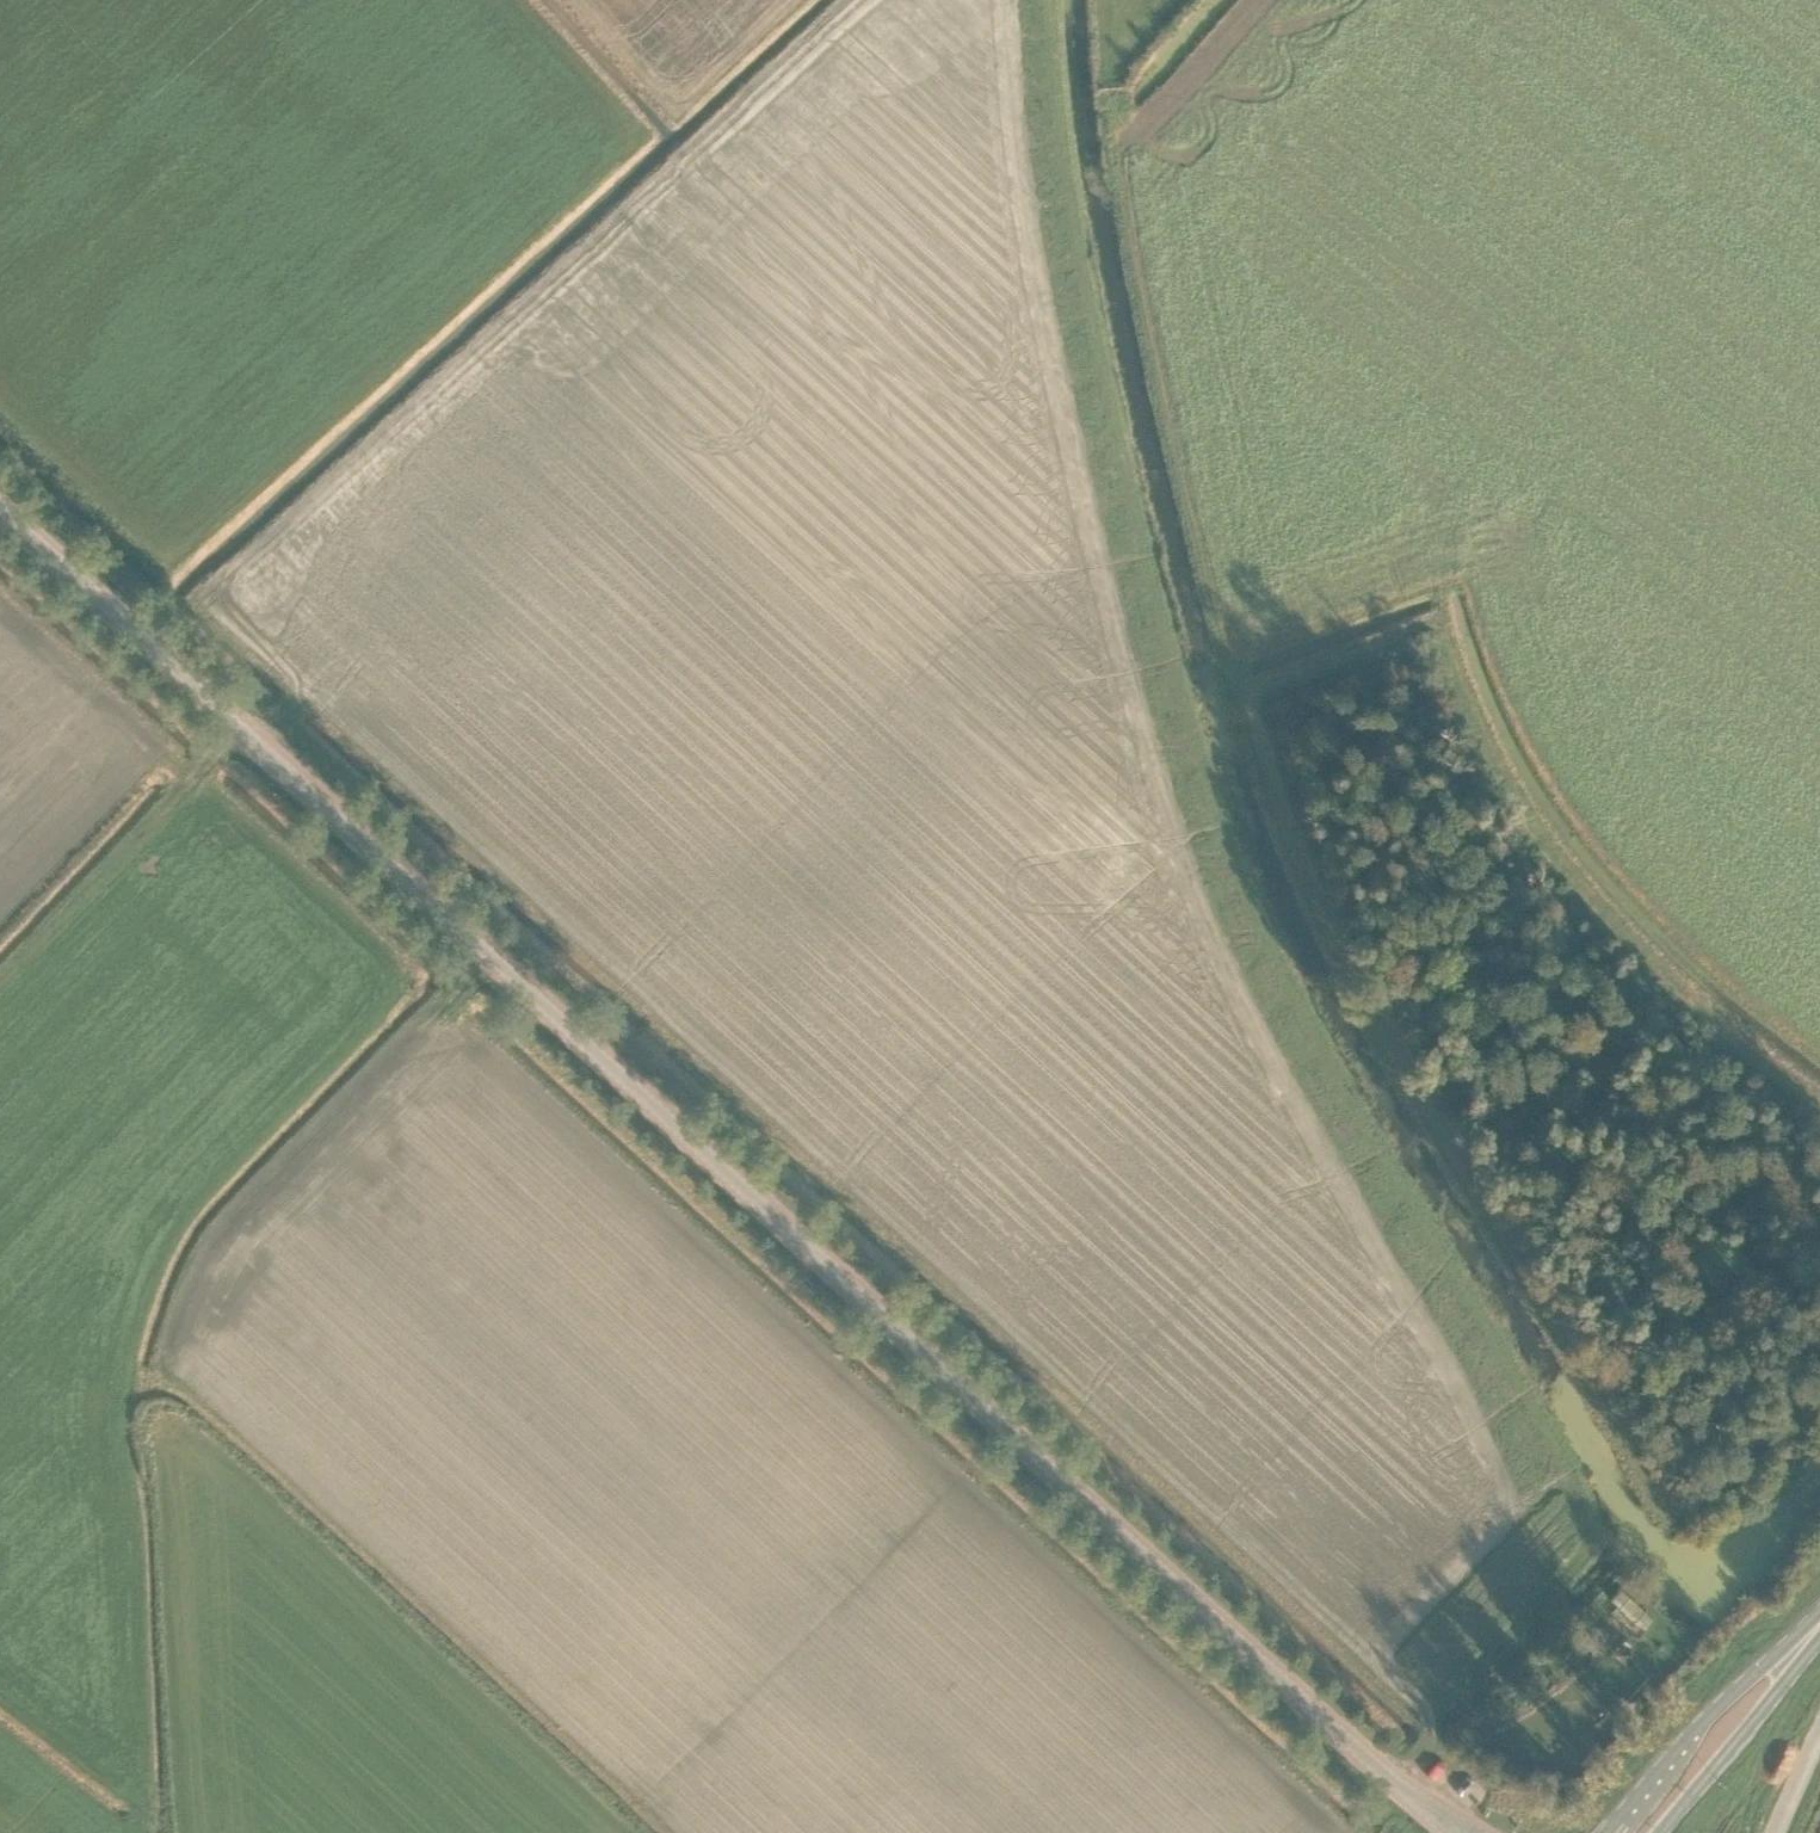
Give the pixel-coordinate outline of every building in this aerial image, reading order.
[(1597,1624),(1588,1617),(1572,1636),(1581,1644),(1597,1624)]
